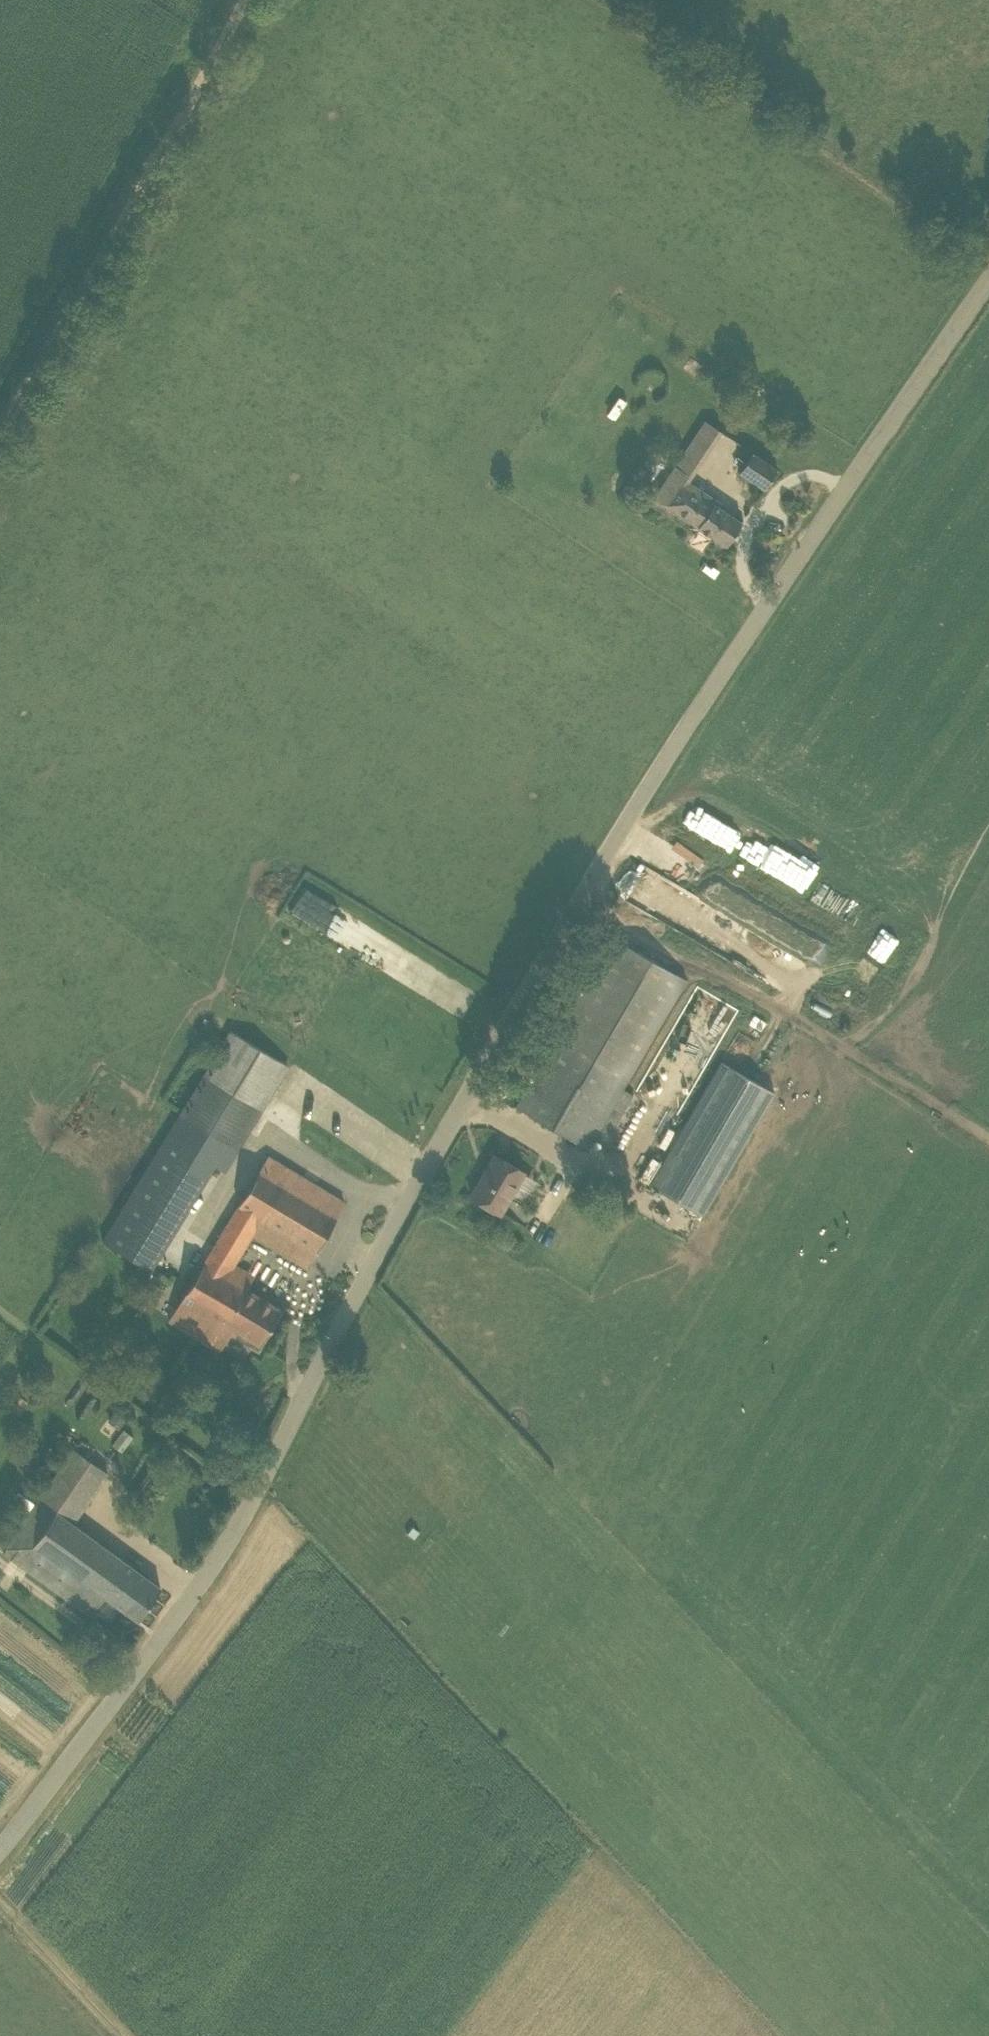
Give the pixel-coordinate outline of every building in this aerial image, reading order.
[(753,452),(739,472),(764,489),(778,469),(753,452)] [(693,477),(675,466),(654,497),(726,546),(742,522),(719,507),(722,503),(689,482),(693,477)] [(698,903),(824,966),(837,942),(710,878),(698,903)] [(615,937),(516,1106),(588,1148),(687,979),(615,937)] [(223,1170),(288,1064),(231,1030),(103,1241),(146,1267),(209,1162),(223,1170)] [(650,1184),(702,1215),(774,1091),(722,1061),(650,1184)] [(499,1212),(524,1171),(495,1154),(471,1196),(499,1212)] [(232,1326),(261,1344),(282,1310),(227,1277),(253,1234),(307,1267),(337,1217),(283,1184),(291,1170),(268,1156),(259,1170),(169,1319),(218,1349),(232,1326)] [(139,1620),(161,1587),(37,1503),(4,1553),(91,1616),(105,1597),(139,1620)]
